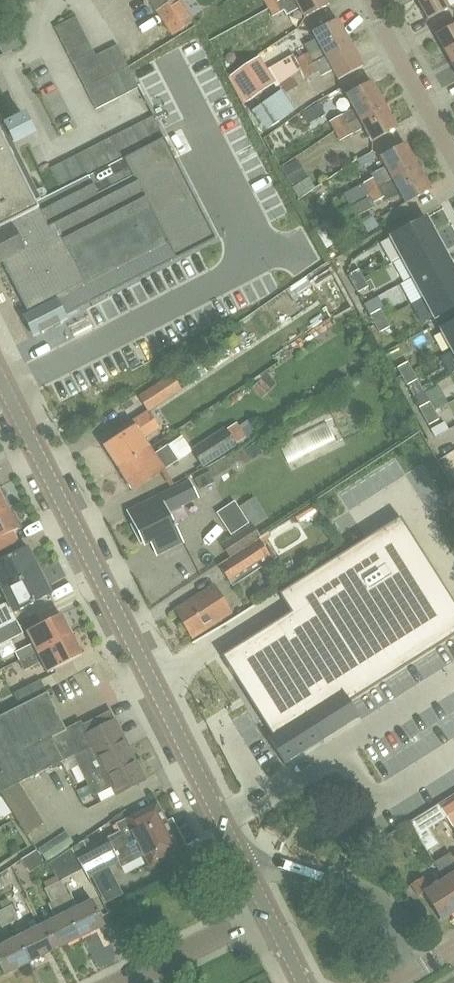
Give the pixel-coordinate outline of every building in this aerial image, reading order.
[(156,10),(170,0),(149,0),(156,10)] [(183,1),(185,0),(170,0),(156,10),(172,35),(196,19),(183,1)] [(268,7),(273,16),(284,11),(286,15),(299,8),(305,17),(329,4),(327,0),(280,0),(268,7)] [(427,18),(448,7),(444,0),(417,0),(427,18)] [(1,54),(19,43),(14,34),(11,35),(0,16),(0,52),(1,54)] [(54,27),(67,52),(88,41),(75,16),(54,27)] [(296,59),(301,69),(301,68),(350,42),(337,18),(313,31),(322,49),(310,56),(308,53),(296,59)] [(436,33),(448,56),(453,53),(453,23),(436,33)] [(67,52),(72,63),(94,52),(88,41),(67,52)] [(363,66),(350,42),(301,68),(301,69),(307,78),(318,72),(321,76),(333,69),(338,79),(363,66)] [(106,50),(117,71),(128,66),(117,45),(106,50)] [(95,55),(106,77),(117,71),(106,50),(95,55)] [(72,63),(85,88),(106,77),(95,55),(94,52),(72,63)] [(258,55),(229,74),(246,100),(275,80),(266,67),(258,55)] [(128,66),(117,71),(128,93),(139,87),(128,66)] [(106,77),(117,98),(128,93),(117,71),(106,77)] [(85,88),(96,109),(117,98),(106,77),(85,88)] [(330,121),(331,122),(322,126),(319,122),(308,129),(317,143),(328,135),(335,130),(336,131),(348,124),(384,104),(371,81),(347,94),(356,111),(350,109),(342,114),(342,115),(330,121)] [(281,90),(257,107),(270,127),(295,110),(281,90)] [(384,104),(348,124),(336,131),(341,140),(353,134),(351,132),(363,125),(372,141),(397,128),(384,104)] [(315,120),(308,109),(301,113),(307,124),(315,120)] [(23,115),(4,124),(14,143),(33,134),(23,115)] [(153,116),(143,121),(154,143),(163,138),(164,137),(153,116)] [(298,118),(289,123),(291,127),(298,128),(302,125),(298,118)] [(143,121),(132,127),(143,148),(149,145),(154,143),(143,121)] [(132,127),(121,132),(132,154),(143,148),(132,127)] [(121,132),(100,143),(111,165),(125,157),(132,154),(121,132)] [(38,209),(7,147),(0,133),(0,229),(38,209)] [(0,229),(0,262),(1,262),(11,281),(25,308),(28,313),(23,315),(34,336),(39,333),(40,334),(41,334),(40,332),(59,323),(60,324),(61,324),(60,322),(65,319),(64,316),(215,239),(174,159),(163,138),(154,143),(149,145),(143,148),(132,154),(125,157),(111,165),(86,177),(73,184),(61,190),(50,196),(37,202),(40,208),(38,209),(0,229)] [(100,143),(75,155),(86,177),(111,165),(100,143)] [(364,183),(364,182),(343,193),(348,204),(369,192),(381,186),(393,179),(418,166),(405,143),(380,156),(386,166),(371,175),(373,178),(364,183)] [(75,155),(62,162),(73,184),(86,177),(75,155)] [(62,162),(49,168),(61,190),(73,184),(62,162)] [(418,166),(393,179),(381,186),(369,192),(370,193),(352,203),(358,215),(373,207),(370,201),(373,200),(374,202),(384,196),(386,200),(401,193),(406,203),(430,190),(418,166)] [(401,257),(437,238),(425,217),(390,236),(390,237),(380,242),(391,263),(401,257)] [(437,238),(401,257),(412,277),(447,258),(442,248),(437,238)] [(412,277),(423,297),(453,281),(453,270),(453,268),(447,258),(412,277)] [(353,284),(363,278),(358,269),(348,275),(353,284)] [(353,284),(358,293),(368,287),(363,278),(353,284)] [(453,308),(453,281),(423,297),(434,318),(453,308)] [(374,324),(385,318),(380,309),(370,315),(374,324)] [(374,324),(379,333),(390,327),(385,318),(374,324)] [(440,329),(451,350),(453,348),(453,321),(440,329)] [(402,376),(412,371),(407,362),(397,368),(402,376)] [(412,371),(402,376),(407,385),(417,379),(412,371)] [(171,374),(138,396),(147,410),(148,411),(149,410),(181,389),(171,374)] [(419,408),(424,416),(434,411),(429,402),(419,408)] [(434,411),(424,416),(428,425),(439,419),(434,411)] [(123,433),(104,445),(119,468),(149,449),(142,438),(149,433),(138,416),(120,428),(123,433)] [(281,443),(289,462),(340,442),(332,423),(281,443)] [(203,466),(235,445),(225,428),(192,449),(203,466)] [(149,449),(119,468),(133,489),(178,459),(167,444),(153,454),(149,449)] [(206,466),(208,471),(194,478),(200,489),(215,482),(212,477),(231,465),(225,455),(206,466)] [(144,543),(151,540),(158,553),(181,541),(167,512),(196,497),(188,481),(128,511),(144,543)] [(18,541),(12,529),(18,527),(7,506),(0,509),(0,550),(18,541)] [(221,656),(235,677),(248,669),(248,670),(291,738),(313,724),(322,738),(331,732),(356,716),(348,703),(349,702),(453,635),(453,603),(400,517),(365,539),(346,551),(279,593),(290,612),(221,656)] [(229,557),(260,536),(252,524),(221,544),(229,557)] [(268,531),(260,536),(229,557),(218,564),(232,586),(277,558),(274,553),(270,556),(262,542),(271,537),(268,531)] [(0,558),(0,582),(2,586),(40,567),(28,544),(0,558)] [(0,605),(0,628),(17,619),(13,611),(52,592),(40,567),(2,586),(9,600),(12,607),(9,608),(6,602),(0,605)] [(176,609),(192,635),(230,611),(214,585),(176,609)] [(26,629),(33,642),(15,651),(19,659),(71,632),(61,612),(26,629)] [(0,628),(0,643),(23,631),(17,619),(0,628)] [(71,632),(19,659),(24,668),(42,659),(47,670),(81,652),(71,632)] [(39,679),(13,691),(20,704),(46,691),(39,679)] [(19,782),(60,760),(73,753),(79,764),(89,784),(91,789),(93,792),(111,783),(116,792),(144,778),(110,709),(81,724),(80,720),(64,728),(46,692),(46,691),(20,704),(0,714),(0,791),(19,782)] [(91,789),(78,795),(80,799),(93,792),(91,789)] [(0,794),(0,820),(11,812),(0,794)] [(453,824),(453,800),(443,807),(450,817),(453,824)] [(143,852),(149,865),(181,849),(156,801),(115,822),(119,829),(86,846),(82,839),(70,847),(82,869),(87,876),(118,861),(120,864),(143,852)] [(409,822),(427,851),(437,844),(427,828),(445,817),(437,804),(409,822)] [(65,831),(38,848),(46,861),(70,845),(69,843),(71,841),(65,831)] [(390,859),(399,853),(391,840),(382,846),(390,859)] [(70,847),(48,861),(58,881),(61,879),(82,869),(70,847)] [(24,858),(33,873),(46,865),(37,850),(24,858)] [(439,866),(436,861),(434,862),(444,879),(453,894),(453,857),(439,866)] [(444,879),(431,887),(424,876),(412,883),(420,895),(424,892),(441,919),(453,910),(453,894),(444,879)] [(58,881),(52,884),(59,898),(68,893),(61,879),(58,881)] [(59,898),(52,884),(43,888),(50,902),(59,898)] [(70,892),(68,893),(59,898),(78,936),(104,923),(92,899),(77,907),(70,892)] [(47,904),(54,918),(41,925),(53,948),(78,936),(59,898),(50,902),(47,904)] [(3,908),(10,923),(19,919),(11,904),(3,908)] [(3,908),(0,910),(0,923),(2,927),(10,923),(3,908)] [(41,925),(16,937),(27,961),(53,948),(41,925)] [(16,937),(0,945),(0,969),(2,973),(27,961),(16,937)]
